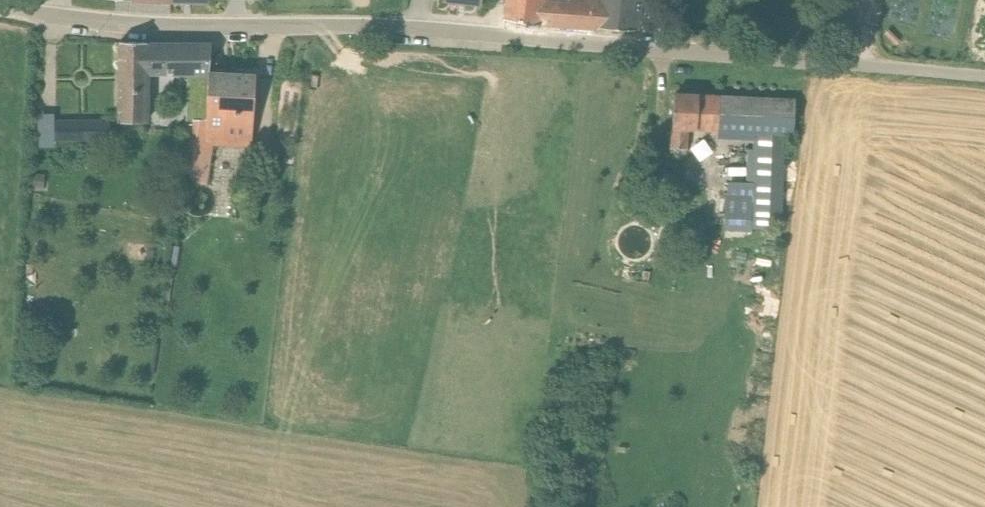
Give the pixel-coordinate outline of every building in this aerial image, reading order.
[(504,19),(538,24),(634,30),(639,0),(570,0),(570,2),(551,0),(507,0),(504,19)] [(179,45),(165,45),(164,45),(146,45),(146,42),(119,42),(119,46),(121,103),(119,103),(120,122),(146,122),(146,73),(188,74),(187,123),(193,123),(193,121),(207,121),(209,73),(210,46),(193,45),(193,46),(179,46),(179,45)] [(251,141),(255,75),(209,73),(207,121),(206,136),(185,133),(181,161),(204,165),(208,139),(251,141)] [(758,182),(757,196),(782,199),(785,133),(793,134),(795,101),(674,95),(672,128),(671,148),(682,149),(681,154),(686,154),(688,129),(760,132),(759,149),(754,149),(752,182),(758,182)] [(96,142),(96,121),(55,121),(55,143),(96,142)] [(44,176),(33,175),(31,191),(42,192),(44,176)] [(725,195),(724,217),(724,218),(752,219),(754,196),(725,195)]
